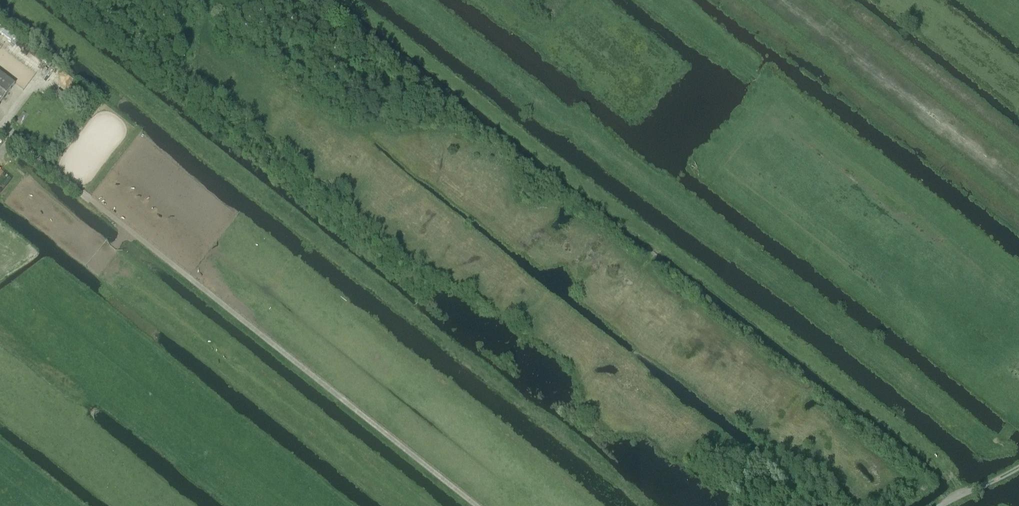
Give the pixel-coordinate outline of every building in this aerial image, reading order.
[(15,85),(0,74),(0,104),(15,85)] [(58,90),(54,95),(64,103),(68,98),(58,90)]
